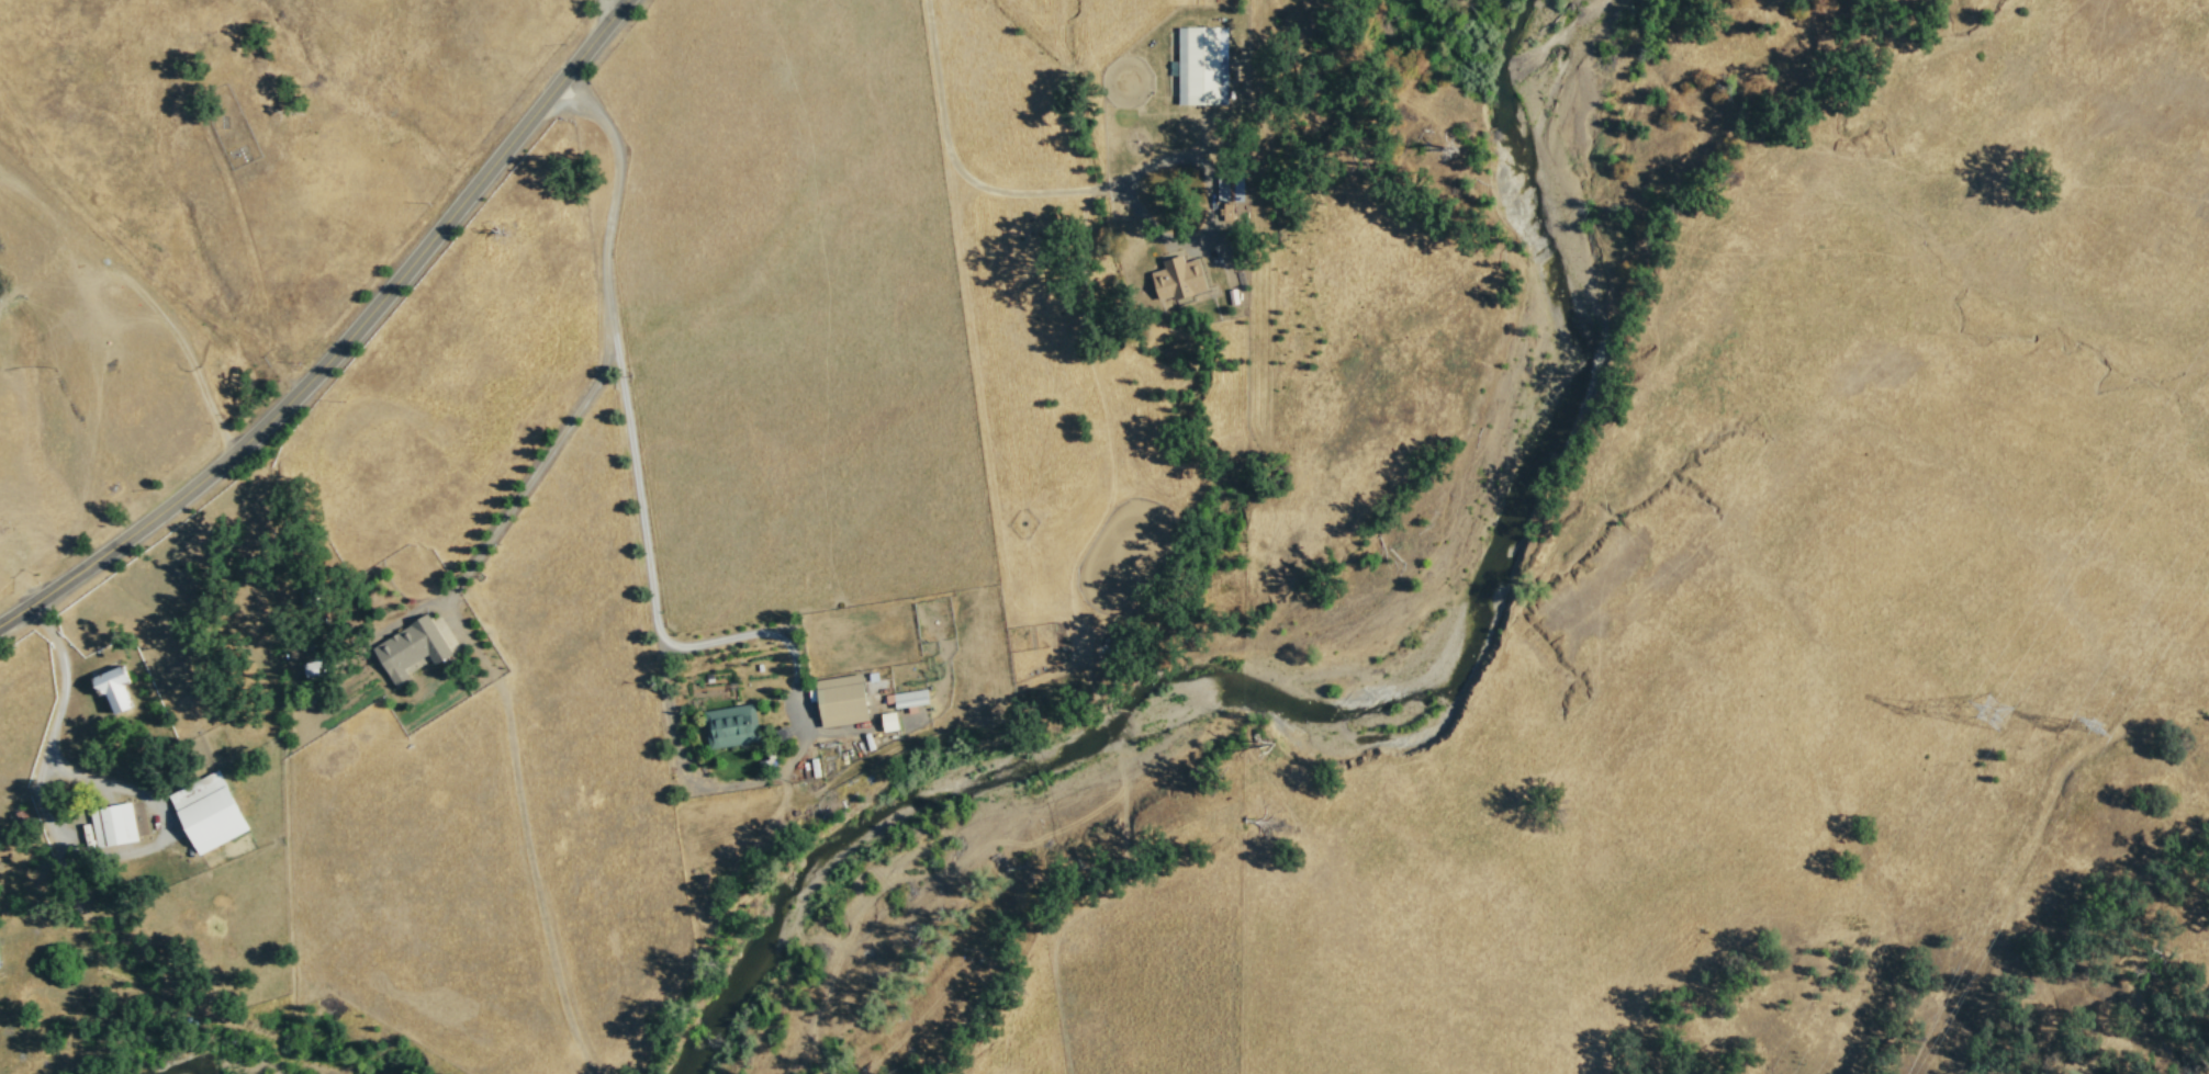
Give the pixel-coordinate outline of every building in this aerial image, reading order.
[(1177,104),(1226,105),(1227,28),(1178,27),(1177,104)] [(451,652),(426,613),(371,649),(396,687),(409,679),(403,669),(425,654),(432,665),(451,652)] [(112,713),(131,707),(124,684),(129,682),(123,665),(92,675),(98,694),(105,692),(112,713)] [(867,721),(861,673),(814,680),(820,727),(867,721)] [(893,707),(927,704),(926,689),(892,693),(893,707)] [(708,750),(760,740),(752,702),(716,709),(718,719),(703,722),(708,750)] [(879,713),(882,732),(898,729),(895,711),(879,713)] [(247,830),(219,769),(168,793),(196,854),(247,830)] [(137,840),(130,802),(88,810),(96,847),(137,840)]
